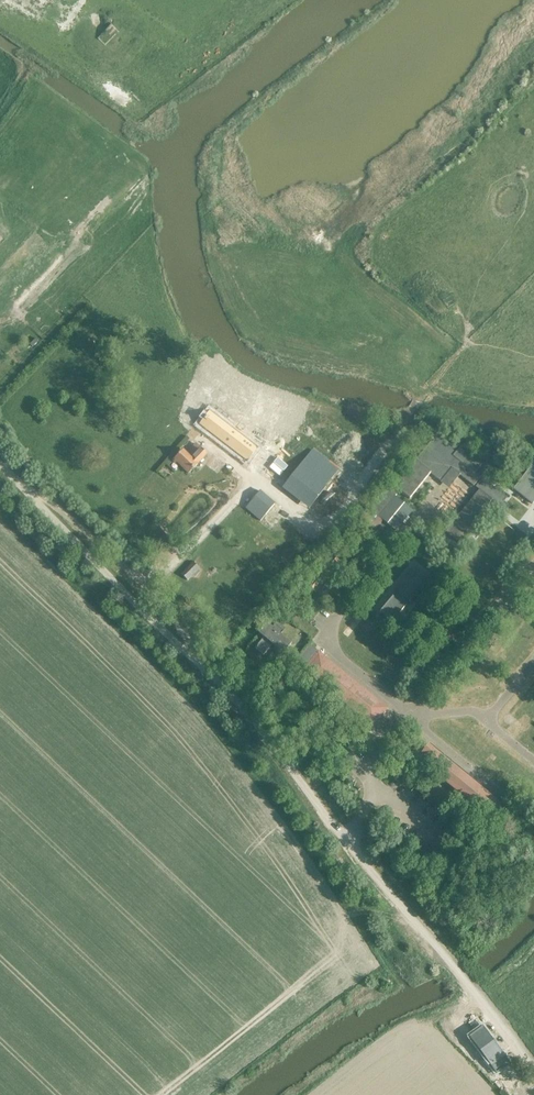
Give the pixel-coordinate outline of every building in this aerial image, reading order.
[(214,407),(205,418),(250,454),(258,445),(214,407)] [(473,487),(487,469),(482,464),(483,463),(461,446),(457,451),(436,435),(394,487),(399,492),(406,498),(427,472),(441,483),(452,469),(473,487)] [(206,455),(200,449),(195,444),(186,454),(183,451),(174,460),(188,474),(206,455)] [(19,465),(31,476),(36,470),(36,469),(36,468),(28,460),(27,462),(24,459),(19,465)] [(513,489),(532,504),(533,502),(533,471),(530,468),(513,489)] [(499,506),(505,500),(506,498),(482,479),(475,487),(479,490),(445,533),(457,543),(492,500),(499,506)] [(389,486),(369,510),(375,515),(378,517),(382,521),(396,532),(412,511),(395,497),(398,493),(389,486)] [(375,515),(368,524),(375,530),(382,521),(378,517),(375,515)] [(187,581),(199,569),(193,562),(181,575),(187,581)] [(392,622),(427,580),(414,568),(379,612),(392,622)] [(258,635),(262,639),(255,648),(263,655),(271,646),(283,655),(291,645),(279,635),(283,631),(274,624),(271,629),(266,625),(258,635)] [(309,646),(295,663),(303,670),(317,652),(309,646)] [(387,708),(318,652),(317,652),(303,670),(372,726),(387,708)] [(416,758),(492,820),(502,807),(427,745),(416,758)] [(386,751),(379,759),(386,765),(393,757),(386,751)] [(458,1043),(466,1036),(458,1026),(458,1027),(453,1021),(446,1028),(450,1033),(449,1033),(458,1043)] [(485,1041),(473,1051),(488,1069),(487,1069),(494,1077),(501,1071),(510,1083),(516,1078),(506,1067),(507,1066),(500,1058),(485,1041)]
